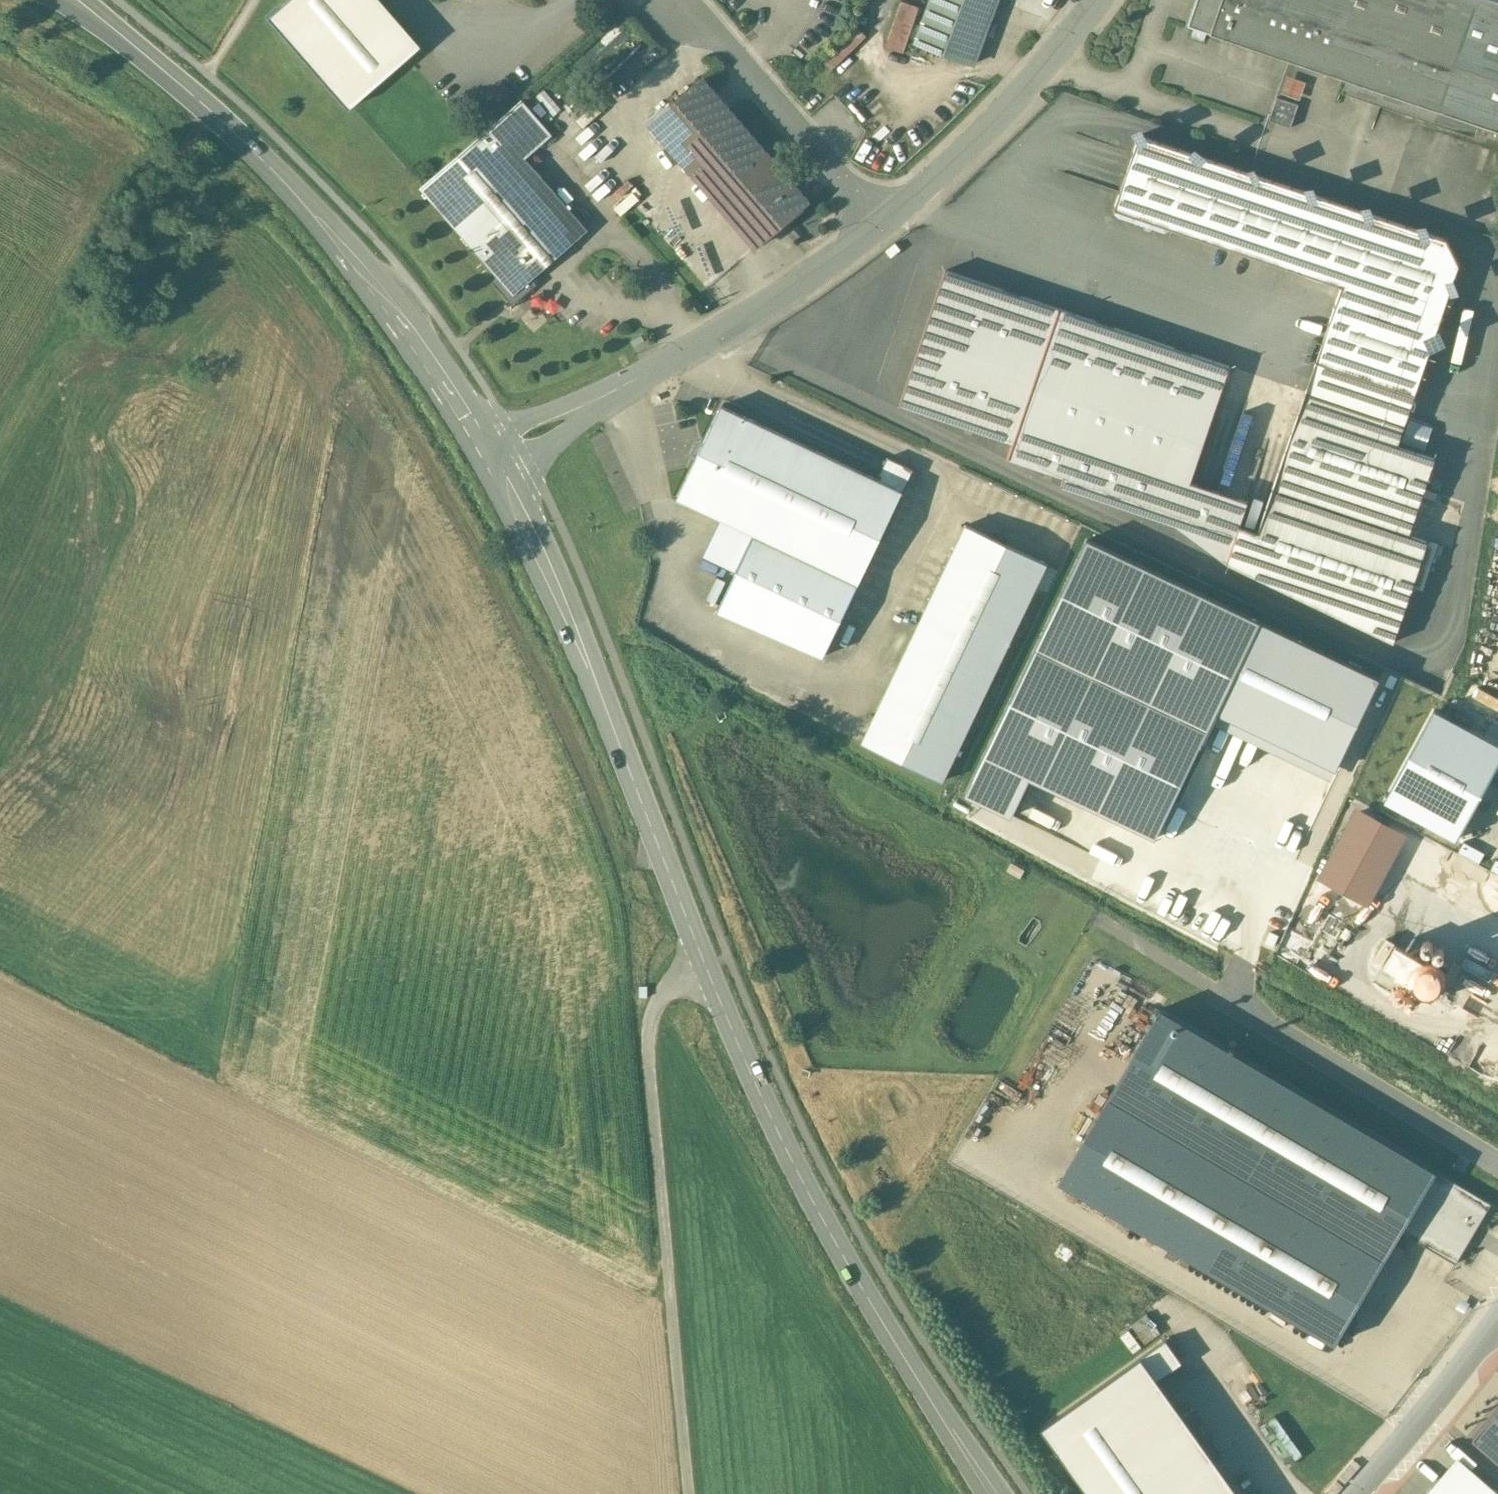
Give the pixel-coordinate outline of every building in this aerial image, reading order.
[(378,0),(284,0),(264,17),(344,109),(350,103),(417,45),(378,0)] [(884,43),(902,50),(919,4),(908,0),(900,0),(884,43)] [(915,42),(933,49),(936,50),(936,49),(952,56),(955,57),(955,56),(973,63),(997,0),(930,0),(915,42)] [(1188,24),(1193,26),(1207,31),(1347,78),(1343,91),(1357,96),(1361,83),(1497,130),(1497,0),(1196,0),(1188,24)] [(1207,31),(1193,26),(1190,36),(1203,40),(1207,31)] [(808,201),(705,80),(652,125),(755,246),(808,201)] [(1297,102),(1276,95),(1268,117),(1290,124),(1297,102)] [(521,99),(420,187),(501,279),(513,293),(528,281),(587,229),(524,157),(552,133),(521,99)] [(1445,239),(1139,135),(1113,209),(1115,209),(1118,216),(1164,231),(1170,228),(1171,228),(1341,286),(1315,362),(1414,395),(1458,265),(1445,239)] [(1229,366),(945,269),(899,404),(1012,442),(1007,457),(1064,477),(1061,486),(1175,525),(1226,562),(1239,525),(1247,502),(1190,482),(1229,366)] [(1414,395),(1315,362),(1258,531),(1239,525),(1226,562),(1393,642),(1428,542),(1409,535),(1435,459),(1397,446),(1414,395)] [(877,479),(721,405),(677,497),(754,533),(858,582),(902,491),(877,479)] [(912,469),(887,457),(877,479),(902,491),(912,469)] [(1046,563),(965,524),(861,742),(942,781),(1046,563)] [(858,582),(754,533),(717,610),(823,656),(858,582)] [(1259,621),(1087,539),(965,794),(1012,816),(1030,778),(1092,808),(1119,821),(1156,838),(1259,621)] [(1378,678),(1265,623),(1222,712),(1335,767),(1378,678)] [(1434,709),(1385,799),(1497,860),(1497,744),(1434,709)] [(1401,835),(1357,811),(1322,876),(1366,900),(1401,835)] [(1345,922),(1329,913),(1319,929),(1335,938),(1345,922)] [(1394,942),(1386,937),(1374,958),(1382,963),(1394,942)] [(1415,954),(1395,942),(1381,966),(1401,978),(1415,954)] [(1445,972),(1416,955),(1402,978),(1432,996),(1445,972)] [(1493,1202),(1158,1010),(1109,1096),(1384,1254),(1389,1257),(1403,1233),(1457,1264),(1493,1202)] [(1384,1254),(1109,1096),(1058,1183),(1333,1342),(1384,1254)] [(1160,1382),(1184,1364),(1166,1338),(1041,1428),(1088,1493),(1241,1493),(1160,1382)] [(1472,1441),(1497,1463),(1497,1410),(1472,1441)] [(1260,1424),(1285,1462),(1300,1453),(1275,1414),(1260,1424)] [(1431,1493),(1493,1493),(1458,1463),(1431,1493)]
